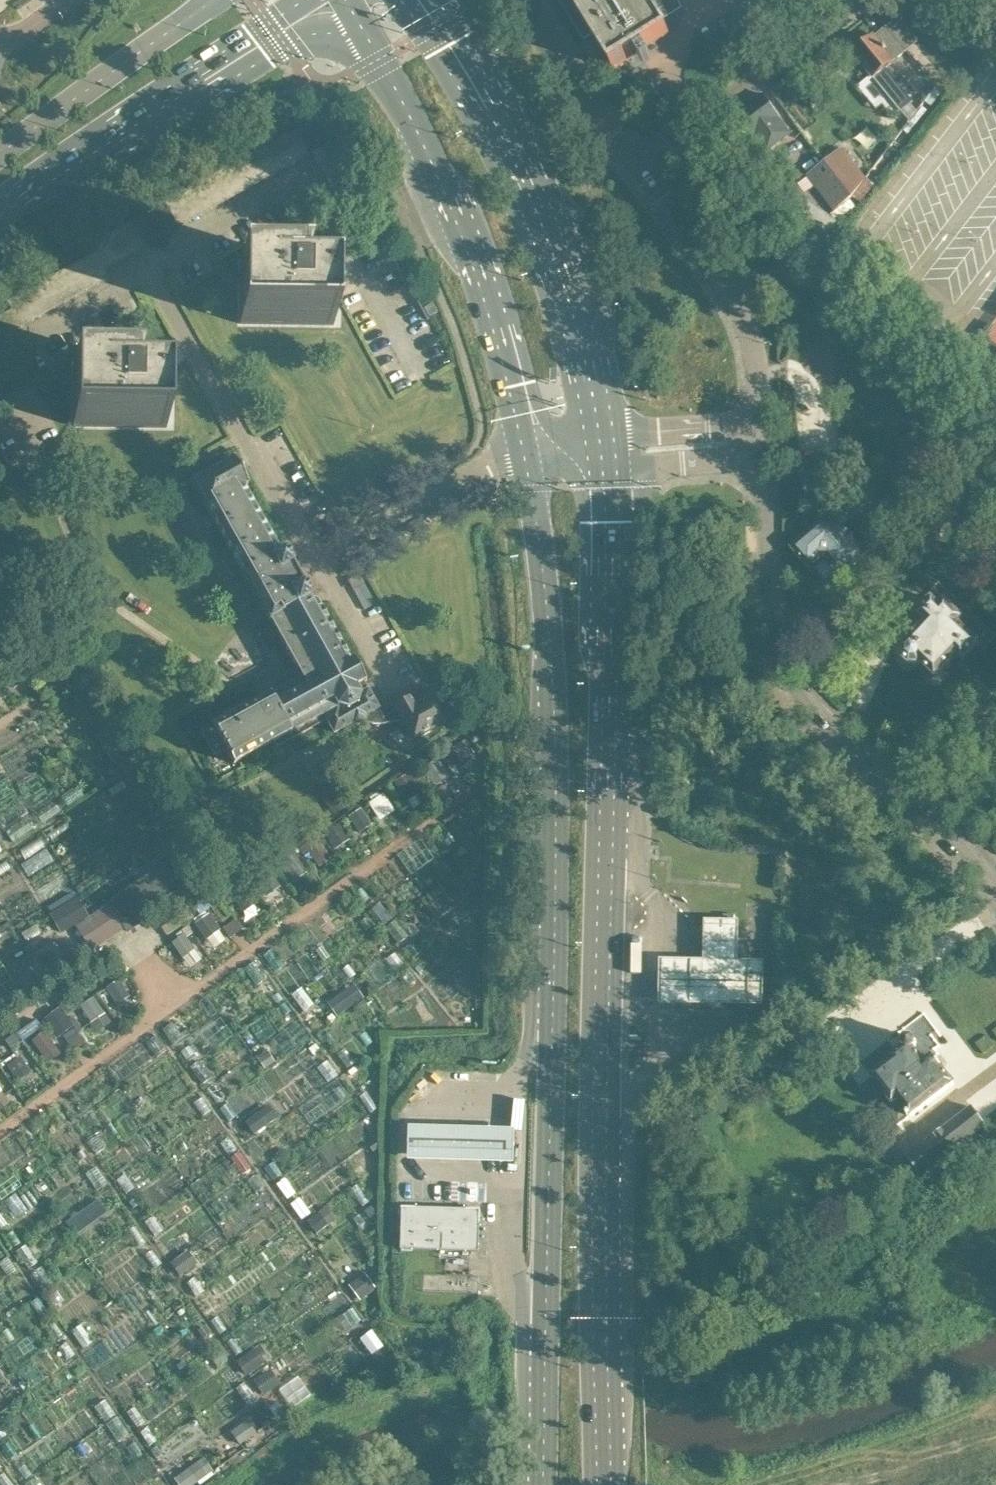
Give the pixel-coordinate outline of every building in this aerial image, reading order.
[(666,0),(571,0),(593,36),(613,69),(614,68),(637,54),(646,49),(670,34),(661,19),(673,12),(666,0)] [(906,51),(886,26),(874,36),(873,35),(853,52),(901,111),(913,102),(885,68),(906,51)] [(780,116),(763,94),(725,123),(742,145),(755,135),(767,151),(790,134),(778,118),(780,116)] [(640,123),(644,129),(645,129),(653,124),(652,122),(649,117),(640,123)] [(289,143),(299,137),(300,137),(295,128),(284,134),(289,143)] [(284,134),(273,140),(278,149),(289,143),(284,134)] [(262,146),(267,155),(278,149),(273,140),(262,146)] [(262,146),(251,152),(257,161),(267,155),(262,146)] [(808,174),(834,209),(835,210),(869,185),(842,148),(808,174)] [(240,158),(246,167),(257,161),(251,152),(240,158)] [(240,158),(230,165),(235,174),(246,167),(240,158)] [(219,171),(224,180),(235,174),(230,165),(219,171)] [(219,171),(208,177),(213,186),(224,180),(219,171)] [(197,183),(202,192),(213,186),(208,177),(197,183)] [(197,183),(186,189),(191,198),(202,192),(197,183)] [(175,195),(180,204),(191,198),(186,189),(175,195)] [(164,201),(169,211),(180,204),(175,195),(164,201)] [(127,234),(137,228),(138,228),(133,219),(122,225),(127,234)] [(122,225),(111,232),(116,240),(127,234),(122,225)] [(116,240),(111,232),(99,238),(104,247),(116,240)] [(93,253),(94,252),(104,247),(99,238),(88,244),(93,253)] [(82,259),(87,268),(99,261),(94,252),(93,253),(82,259)] [(82,259),(72,265),(77,274),(87,268),(82,259)] [(241,261),(240,272),(240,323),(334,325),(334,274),(300,274),(300,263),(305,263),(305,261),(241,261)] [(77,274),(72,265),(61,271),(66,280),(77,274)] [(61,271),(50,277),(55,286),(66,280),(61,271)] [(55,286),(50,277),(39,284),(44,292),(55,286)] [(39,284),(29,290),(33,298),(44,292),(39,284)] [(33,298),(29,290),(18,296),(23,305),(33,298)] [(7,302),(11,310),(12,311),(23,305),(18,296),(7,302)] [(433,303),(424,308),(430,318),(439,313),(433,303)] [(74,363),(74,374),(73,426),(167,427),(168,377),(133,376),(133,366),(138,366),(138,364),(74,363)] [(277,748),(291,740),(326,720),(334,734),(353,724),(354,725),(399,721),(403,719),(414,737),(419,734),(421,737),(432,731),(431,728),(447,719),(430,688),(419,694),(418,692),(397,704),(396,706),(398,709),(383,717),(378,708),(364,681),(366,682),(366,680),(364,679),(353,660),(354,658),(352,658),(318,598),(314,597),(310,599),(310,598),(311,597),(303,583),(302,584),(292,565),(293,564),(285,550),(280,553),(243,488),(245,486),(245,487),(247,486),(247,485),(233,460),(193,482),(194,482),(193,483),(247,577),(303,677),(202,732),(201,733),(215,757),(226,750),(234,765),(275,743),(277,748)] [(950,499),(938,511),(957,529),(968,517),(950,499)] [(938,511),(926,524),(945,541),(957,529),(938,511)] [(822,521),(791,547),(808,567),(820,557),(826,557),(842,576),(867,554),(840,522),(822,521)] [(926,524),(915,536),(933,554),(945,541),(926,524)] [(957,654),(962,660),(978,643),(957,623),(962,618),(945,602),(940,607),(932,599),(918,614),(926,622),(902,648),(902,657),(910,664),(919,664),(921,662),(936,677),(957,654)] [(469,742),(423,764),(431,781),(477,759),(469,742)] [(410,774),(397,781),(406,797),(418,790),(410,774)] [(379,820),(395,810),(384,791),(367,802),(379,820)] [(349,815),(360,831),(374,822),(363,806),(349,815)] [(139,882),(109,902),(127,931),(140,922),(136,915),(178,887),(165,867),(159,858),(134,875),(139,882)] [(189,880),(175,860),(165,867),(178,887),(189,880)] [(50,914),(60,932),(86,916),(76,899),(50,914)] [(193,919),(209,947),(241,930),(234,917),(219,926),(210,910),(193,919)] [(704,954),(657,953),(656,999),(761,1001),(762,954),(735,954),(736,914),(704,913),(704,954)] [(170,940),(187,967),(207,954),(190,928),(170,940)] [(111,1003),(129,996),(122,978),(104,986),(111,1003)] [(326,999),(334,1014),(363,999),(355,983),(326,999)] [(80,1002),(95,1032),(110,1024),(95,995),(80,1002)] [(69,1051),(85,1038),(59,1005),(43,1018),(69,1051)] [(44,1029),(30,1038),(45,1062),(60,1053),(44,1029)] [(908,1036),(903,1040),(903,1045),(905,1047),(891,1057),(893,1060),(872,1076),(892,1103),(884,1109),(897,1125),(909,1116),(909,1117),(954,1083),(934,1056),(925,1062),(913,1048),(916,1046),(916,1041),(913,1037),(908,1036)] [(5,1060),(13,1078),(36,1068),(28,1050),(5,1060)] [(2,1089),(10,1083),(0,1069),(0,1086),(2,1089)] [(8,1102),(0,1089),(0,1107),(8,1102)] [(985,1125),(971,1107),(887,1169),(898,1183),(904,1179),(908,1184),(949,1153),(985,1125)] [(515,1123),(409,1120),(408,1154),(514,1158),(515,1123)] [(66,1219),(74,1232),(107,1213),(99,1200),(66,1219)] [(399,1249),(446,1250),(477,1251),(478,1223),(479,1209),(465,1209),(414,1208),(414,1207),(400,1207),(400,1209),(399,1249)] [(169,1262),(177,1275),(194,1264),(186,1251),(169,1262)] [(357,1298),(373,1289),(365,1274),(349,1283),(357,1298)] [(360,1337),(371,1354),(383,1346),(372,1329),(360,1337)] [(239,1444),(256,1433),(248,1419),(230,1429),(239,1444)] [(172,1473),(177,1484),(195,1484),(214,1476),(205,1458),(172,1473)]
